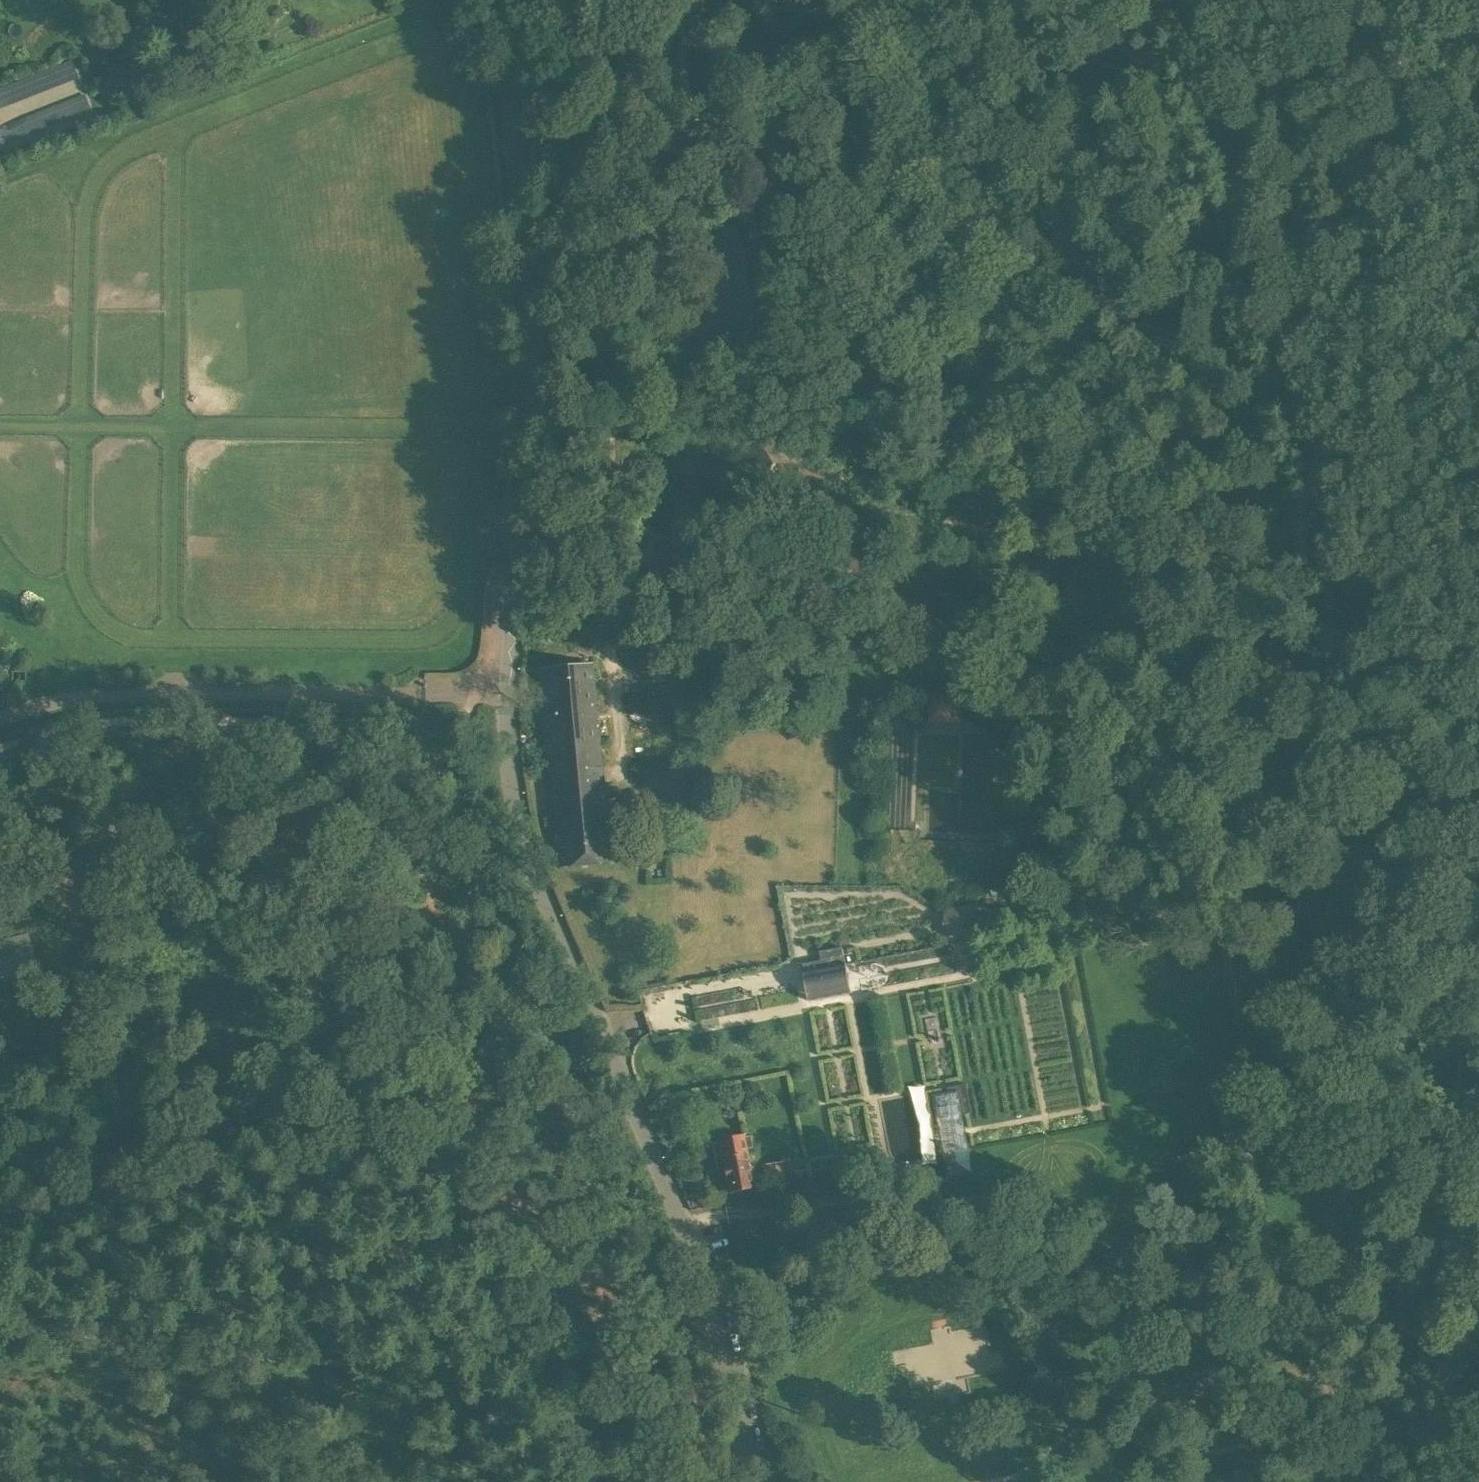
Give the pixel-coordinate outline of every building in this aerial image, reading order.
[(95,114),(73,57),(0,84),(0,146),(1,149),(95,114)] [(539,679),(546,749),(562,747),(563,757),(600,754),(592,678),(591,664),(576,666),(538,669),(539,679)] [(931,719),(937,719),(938,712),(949,713),(949,719),(955,720),(956,699),(938,699),(938,691),(932,691),(931,719)] [(546,749),(552,814),(568,812),(569,820),(581,819),(582,824),(606,821),(600,754),(563,757),(562,747),(546,749)] [(568,812),(552,814),(557,867),(610,862),(606,821),(582,824),(581,819),(569,820),(568,812)] [(1272,876),(1274,878),(1277,876),(1280,874),(1279,872),(1278,871),(1273,862),(1270,864),(1266,866),(1272,875),(1272,876)] [(970,903),(944,908),(950,938),(976,933),(970,903)] [(37,967),(27,931),(0,939),(0,977),(37,967)] [(804,972),(803,973),(808,1001),(851,994),(846,965),(829,968),(804,972)] [(932,1092),(947,1176),(973,1172),(958,1088),(932,1092)] [(720,1155),(714,1156),(716,1169),(722,1168),(727,1192),(753,1187),(746,1148),(752,1147),(749,1135),(743,1136),(743,1133),(717,1138),(717,1141),(712,1143),(714,1155),(720,1154),(720,1155)] [(786,1184),(781,1159),(764,1162),(769,1187),(786,1184)] [(789,1267),(791,1276),(811,1273),(810,1264),(789,1267)]
